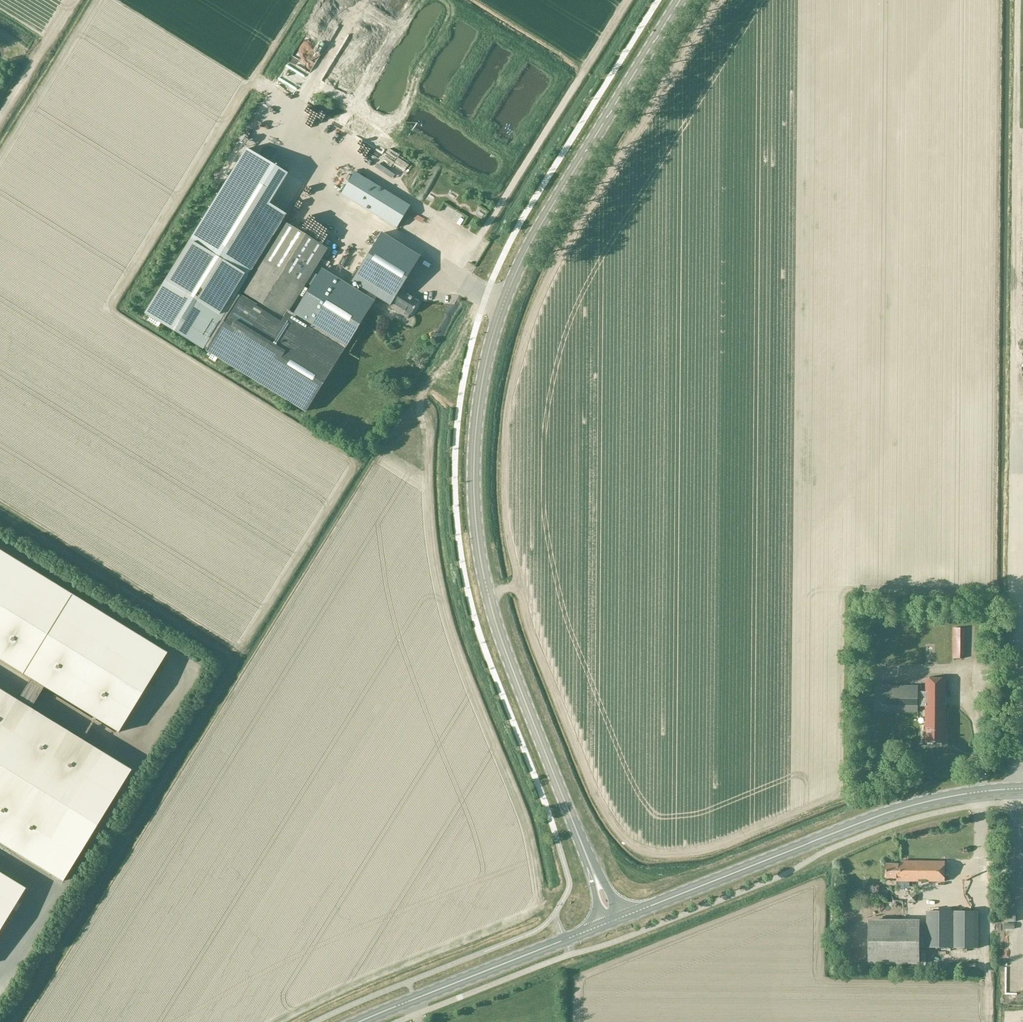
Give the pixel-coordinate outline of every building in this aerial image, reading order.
[(206,350),(283,222),(286,215),(269,205),(288,175),(246,149),(145,313),(206,350)] [(396,228),(409,207),(355,174),(342,195),(396,228)] [(326,249),(283,222),(206,350),(306,412),(374,302),(366,298),(370,293),(390,306),(389,308),(407,319),(410,315),(411,315),(418,303),(404,294),(402,296),(398,293),(420,258),(382,234),(352,282),(359,287),(356,292),(322,271),(293,317),(287,313),(326,249)] [(32,680),(19,702),(31,709),(44,687),(118,733),(165,656),(0,554),(0,660),(32,680)] [(964,660),(965,628),(953,628),(952,659),(964,660)] [(875,687),(875,712),(893,713),(893,712),(918,712),(918,707),(926,707),(925,744),(945,744),(946,679),(926,679),(926,692),(918,692),(918,688),(894,687),(875,687)] [(63,882),(131,771),(30,709),(18,701),(0,691),(0,843),(63,882)] [(945,882),(945,862),(901,862),(901,865),(887,864),(887,879),(897,879),(897,882),(945,882)] [(26,889),(0,874),(0,931),(26,889)] [(1014,923),(1014,902),(1005,902),(1005,923),(1014,923)] [(920,948),(978,948),(978,912),(927,911),(927,923),(920,923),(920,922),(869,922),(869,962),(920,963),(920,948)]
